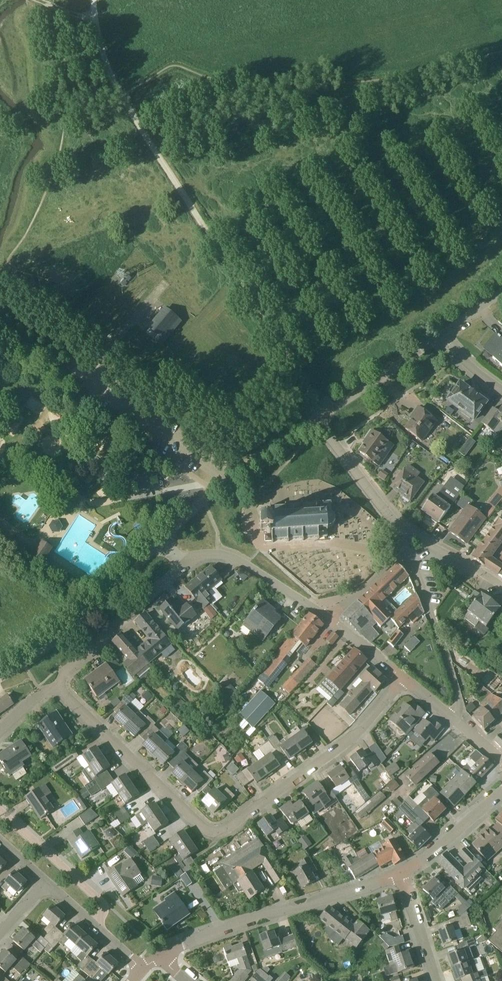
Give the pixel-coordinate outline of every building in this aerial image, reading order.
[(153,331),(158,336),(155,340),(161,346),(181,322),(169,312),(153,331)] [(501,339),(497,335),(485,349),(494,356),(493,358),(501,366),(501,339)] [(473,390),(471,391),(470,390),(470,391),(460,384),(458,386),(450,380),(449,381),(457,387),(457,388),(456,387),(452,387),(449,392),(450,395),(451,396),(448,400),(462,411),(461,412),(470,419),(471,417),(474,420),(488,401),(487,401),(485,403),(476,396),(478,394),(473,390)] [(437,423),(426,414),(418,408),(413,415),(415,417),(405,429),(422,442),(437,423)] [(498,413),(493,409),(482,424),(498,435),(501,430),(501,408),(498,413)] [(393,446),(380,437),(372,431),(367,439),(368,440),(359,453),(379,466),(393,446)] [(49,459),(28,446),(19,460),(39,473),(49,459)] [(465,457),(468,452),(465,450),(463,448),(459,452),(465,457)] [(410,502),(416,494),(424,482),(417,477),(419,474),(408,466),(406,469),(405,468),(391,488),(392,487),(404,495),(403,497),(410,502)] [(377,476),(384,481),(388,475),(382,470),(377,476)] [(439,523),(459,495),(468,480),(457,473),(452,480),(438,499),(433,495),(422,510),(439,523)] [(137,475),(140,491),(146,490),(143,474),(137,475)] [(495,509),(501,500),(501,489),(489,504),(493,507),(495,509)] [(304,542),(304,540),(318,540),(318,541),(320,541),(319,540),(328,539),(327,533),(328,533),(328,531),(329,531),(330,530),(331,530),(333,529),(333,528),(334,527),(335,526),(335,524),(335,523),(335,522),(335,520),(334,519),(333,518),(333,517),(331,516),(330,516),(329,516),(329,515),(332,515),(331,512),(333,512),(334,512),(334,507),(333,507),(333,508),(331,508),(331,504),(323,504),(323,502),(297,503),(297,507),(287,508),(287,506),(285,506),(285,508),(271,508),(271,506),(270,506),(270,512),(269,511),(268,511),(267,511),(266,511),(265,511),(264,512),(263,512),(263,513),(262,514),(262,515),(262,516),(262,517),(263,517),(263,519),(260,519),(260,522),(260,529),(261,529),(261,531),(268,531),(268,532),(268,533),(269,534),(270,534),(271,534),(272,533),(272,543),(273,543),(273,541),(288,541),(288,542),(289,542),(289,541),(302,540),(303,542),(304,542)] [(466,543),(484,518),(468,506),(450,532),(466,543)] [(472,558),(498,575),(501,569),(501,565),(498,562),(492,558),(501,543),(501,516),(472,558)] [(59,520),(53,520),(49,526),(52,532),(59,532),(62,526),(59,520)] [(42,542),(36,552),(19,542),(14,549),(61,577),(63,573),(48,564),(49,562),(45,559),(52,548),(42,542)] [(401,583),(409,576),(397,564),(357,602),(377,624),(381,628),(390,619),(389,619),(393,616),(392,616),(393,615),(381,603),(401,583)] [(211,567),(186,588),(204,609),(209,605),(212,603),(215,600),(208,591),(221,580),(211,567)] [(248,577),(239,571),(236,573),(243,582),(248,577)] [(486,628),(500,610),(475,591),(468,600),(474,605),(463,619),(475,628),(479,623),(486,628)] [(425,613),(424,612),(422,606),(416,593),(393,615),(392,616),(393,616),(389,619),(390,619),(396,625),(399,628),(413,616),(418,620),(425,613)] [(187,604),(180,609),(172,599),(160,609),(178,631),(197,616),(187,604)] [(262,642),(274,627),(280,619),(269,609),(271,607),(263,601),(243,626),(262,642)] [(379,635),(372,628),(377,624),(357,602),(342,616),(360,635),(361,635),(371,643),(379,635)] [(214,606),(212,603),(209,605),(212,608),(212,607),(217,611),(219,609),(214,605),(214,606)] [(207,615),(213,609),(212,608),(209,605),(204,609),(203,610),(207,615)] [(302,620),(255,679),(268,689),(286,666),(285,665),(296,650),(299,653),(304,646),(305,647),(323,625),(309,613),(303,621),(302,620)] [(174,644),(152,621),(145,614),(136,622),(151,638),(136,650),(149,664),(174,644)] [(394,648),(404,635),(397,630),(387,643),(394,648)] [(331,645),(338,637),(333,633),(326,641),(331,645)] [(149,664),(136,650),(122,634),(112,642),(128,660),(122,664),(133,677),(149,664)] [(416,647),(410,641),(405,647),(410,652),(416,647)] [(340,691),(365,661),(366,660),(354,649),(321,685),(334,696),(339,690),(340,691)] [(115,660),(108,665),(112,670),(119,665),(115,660)] [(89,687),(98,699),(119,683),(106,664),(98,670),(100,672),(87,682),(90,686),(89,687)] [(375,693),(386,680),(372,667),(359,680),(362,682),(339,706),(349,716),(372,691),(375,693)] [(282,687),(289,694),(297,685),(290,678),(282,687)] [(232,686),(226,692),(231,697),(237,692),(232,686)] [(449,693),(445,689),(440,693),(444,698),(449,693)] [(337,701),(337,702),(344,694),(340,691),(339,690),(334,696),(333,697),(333,698),(337,701)] [(261,691),(260,691),(238,715),(244,720),(243,720),(238,726),(241,728),(243,730),(244,729),(247,726),(249,724),(253,728),(276,704),(261,691)] [(153,697),(147,692),(142,697),(147,703),(153,697)] [(501,714),(501,703),(491,694),(480,704),(482,706),(478,710),(480,711),(472,718),(484,731),(501,714)] [(0,700),(0,713),(14,704),(7,695),(0,700)] [(123,729),(139,712),(131,704),(133,702),(127,696),(113,711),(117,715),(114,718),(121,724),(119,726),(123,729)] [(173,704),(180,711),(186,705),(179,697),(173,704)] [(390,721),(406,735),(419,720),(425,714),(424,713),(423,714),(419,720),(414,716),(419,709),(414,705),(410,709),(404,704),(390,721)] [(154,726),(156,724),(148,717),(146,719),(139,712),(123,729),(126,732),(128,731),(135,737),(138,734),(142,738),(154,726)] [(53,747),(71,735),(57,713),(55,714),(55,713),(50,716),(51,717),(41,723),(51,738),(48,740),(53,747)] [(433,742),(443,729),(434,721),(430,726),(424,721),(414,733),(409,739),(415,744),(420,738),(426,743),(429,739),(433,742)] [(179,730),(185,735),(189,731),(184,725),(179,730)] [(168,740),(154,726),(142,738),(146,742),(143,745),(150,752),(148,753),(152,757),(164,744),(168,740)] [(314,737),(308,728),(307,726),(300,731),(298,729),(289,736),(302,753),(306,751),(304,749),(312,743),(309,740),(314,737)] [(494,741),(501,749),(501,733),(494,741)] [(302,753),(289,736),(279,743),(275,737),(274,738),(272,735),(268,738),(270,741),(269,742),(282,760),(286,756),(289,760),(296,754),(298,756),(302,753)] [(26,749),(21,741),(11,747),(13,751),(0,759),(0,762),(10,776),(24,766),(22,763),(32,757),(26,749)] [(171,766),(183,753),(188,748),(182,742),(177,747),(172,752),(164,744),(152,757),(155,760),(157,759),(163,765),(166,762),(171,766)] [(277,763),(282,760),(269,742),(259,749),(265,758),(259,762),(269,777),(273,774),(272,772),(279,767),(277,763)] [(381,765),(386,759),(376,744),(369,749),(380,763),(379,764),(381,765)] [(96,747),(82,757),(88,767),(103,757),(96,747)] [(476,784),(493,766),(476,750),(469,758),(475,764),(471,769),(466,765),(462,770),(476,784)] [(367,758),(367,757),(362,751),(350,760),(356,768),(359,772),(367,766),(370,770),(379,764),(380,763),(373,754),(367,758)] [(76,759),(79,757),(75,752),(60,763),(63,768),(76,759)] [(181,785),(193,772),(198,766),(184,752),(184,753),(183,753),(171,766),(175,770),(172,773),(179,780),(177,781),(181,785)] [(223,757),(225,763),(230,761),(230,759),(232,758),(230,754),(228,755),(228,754),(223,757)] [(245,760),(241,754),(234,759),(238,765),(245,760)] [(432,770),(439,763),(430,754),(405,777),(415,787),(432,770)] [(94,778),(106,770),(110,768),(103,757),(88,767),(84,770),(82,772),(85,777),(84,778),(88,785),(85,787),(88,791),(98,784),(94,778)] [(265,779),(269,777),(259,762),(251,768),(250,766),(248,767),(248,768),(236,776),(244,787),(254,780),(256,783),(264,778),(265,779)] [(394,763),(384,770),(389,777),(392,775),(399,770),(394,763)] [(462,770),(457,766),(446,778),(451,782),(440,793),(454,807),(476,784),(462,770)] [(361,785),(349,768),(343,772),(340,767),(328,776),(341,793),(352,785),(351,784),(352,784),(355,789),(365,802),(370,798),(361,785)] [(198,792),(205,785),(211,779),(204,772),(199,778),(193,772),(181,785),(184,788),(186,786),(192,793),(195,790),(198,792)] [(118,795),(132,785),(125,775),(114,782),(113,782),(114,783),(106,788),(113,798),(118,795)] [(394,780),(386,787),(391,793),(399,786),(394,780)] [(339,801),(329,789),(329,790),(324,793),(317,783),(303,793),(313,807),(320,803),(325,811),(339,801)] [(103,791),(103,790),(98,784),(88,791),(88,792),(81,796),(84,800),(90,795),(91,796),(101,790),(102,791),(103,791)] [(41,819),(54,810),(46,798),(51,794),(45,785),(25,798),(30,806),(31,805),(41,819)] [(125,805),(131,801),(139,796),(132,785),(118,795),(125,805)] [(445,810),(438,803),(433,798),(437,794),(431,787),(422,795),(425,798),(418,806),(429,818),(433,821),(445,810)] [(235,797),(228,790),(227,789),(221,795),(215,789),(202,802),(214,813),(222,805),(224,807),(235,797)] [(380,792),(355,813),(361,819),(386,799),(380,792)] [(412,812),(418,806),(408,797),(403,802),(403,803),(412,812)] [(82,808),(87,805),(83,799),(78,802),(82,808)] [(390,807),(394,811),(397,808),(398,807),(392,801),(388,805),(390,807)] [(309,815),(306,810),(300,802),(293,807),(290,802),(280,809),(291,825),(293,825),(296,824),(309,815)] [(147,823),(161,813),(154,803),(140,813),(147,823)] [(398,807),(397,808),(413,824),(406,831),(410,836),(407,838),(418,850),(430,838),(420,827),(423,823),(412,812),(403,803),(401,804),(398,807)] [(387,818),(394,811),(390,807),(387,810),(383,814),(387,818)] [(117,820),(127,813),(123,808),(114,815),(117,820)] [(90,809),(79,817),(85,826),(98,816),(90,809)] [(398,820),(403,815),(399,810),(394,816),(398,820)] [(117,820),(120,824),(130,818),(127,813),(117,820)] [(154,833),(160,829),(168,824),(161,813),(147,823),(154,833)] [(288,829),(282,820),(276,824),(270,816),(258,825),(267,838),(275,832),(278,837),(288,829)] [(396,828),(387,819),(380,825),(389,835),(396,828)] [(498,824),(490,832),(487,828),(480,834),(483,836),(479,840),(477,838),(476,838),(478,840),(472,845),(488,862),(501,849),(501,828),(498,824)] [(84,858),(100,847),(89,831),(83,835),(79,829),(67,837),(75,848),(76,847),(84,858)] [(109,829),(106,831),(105,835),(107,838),(111,838),(114,836),(115,833),(113,830),(109,829)] [(176,851),(191,842),(183,831),(169,841),(176,851)] [(146,848),(156,841),(153,836),(143,843),(146,848)] [(251,872),(262,864),(271,859),(257,838),(220,863),(218,865),(220,869),(214,873),(222,885),(230,880),(239,894),(244,891),(249,900),(264,891),(251,872)] [(312,845),(307,838),(300,843),(304,850),(312,845)] [(405,859),(400,851),(393,839),(382,846),(383,847),(372,854),(379,865),(379,866),(380,867),(391,860),(394,866),(405,859)] [(156,841),(146,848),(150,853),(159,846),(156,841)] [(180,877),(183,875),(179,871),(184,867),(181,863),(197,852),(191,842),(176,851),(179,856),(174,859),(177,863),(170,868),(171,870),(177,879),(180,877)] [(126,855),(132,849),(129,846),(123,852),(126,855)] [(485,869),(472,855),(465,848),(458,854),(468,865),(463,869),(447,852),(437,862),(464,890),(465,890),(468,893),(482,880),(478,876),(485,869)] [(360,861),(368,856),(364,849),(356,854),(358,857),(360,861)] [(355,880),(379,866),(379,865),(372,854),(368,856),(360,861),(358,857),(353,860),(352,858),(348,860),(346,857),(341,859),(347,869),(348,868),(355,880)] [(315,881),(311,874),(317,871),(309,858),(299,863),(302,868),(294,873),(303,888),(315,881)] [(107,874),(123,897),(137,887),(136,886),(144,881),(140,874),(130,859),(122,865),(122,864),(107,874)] [(192,868),(200,881),(207,877),(199,864),(192,868)] [(267,872),(275,884),(284,878),(276,866),(267,872)] [(197,881),(190,870),(183,875),(180,877),(187,888),(197,881)] [(6,892),(10,887),(17,893),(27,883),(15,872),(1,887),(6,892)] [(155,876),(154,886),(161,887),(163,878),(155,876)] [(491,886),(495,881),(491,877),(487,881),(491,886)] [(448,884),(444,889),(434,879),(423,890),(433,900),(431,902),(436,907),(438,905),(439,905),(443,908),(457,893),(448,884)] [(173,926),(178,922),(189,914),(174,893),(164,900),(165,901),(153,910),(162,922),(161,922),(163,924),(167,931),(173,927),(173,926)] [(395,912),(396,912),(392,898),(377,902),(382,917),(389,915),(391,922),(398,920),(395,912)] [(463,914),(466,911),(467,910),(462,905),(458,909),(459,910),(456,913),(460,917),(461,916),(463,914)] [(55,928),(60,922),(65,917),(53,906),(43,917),(51,923),(45,930),(48,934),(44,939),(49,944),(59,932),(55,928)] [(353,927),(337,914),(329,908),(319,919),(357,949),(370,932),(357,921),(353,927)] [(467,915),(450,921),(454,932),(471,926),(467,915)] [(493,930),(496,932),(487,943),(490,945),(491,944),(501,953),(501,920),(493,930)] [(75,947),(85,935),(74,925),(63,936),(59,932),(49,944),(54,948),(59,943),(63,946),(68,940),(75,947)] [(444,946),(457,941),(452,926),(438,931),(444,946)] [(34,939),(32,936),(24,930),(13,941),(25,952),(31,945),(41,953),(44,950),(49,944),(44,939),(38,934),(34,939)] [(297,947),(297,946),(293,936),(279,942),(278,939),(276,940),(273,932),(266,934),(266,933),(261,935),(262,936),(260,936),(267,957),(297,947)] [(389,947),(395,946),(404,943),(402,936),(392,939),(388,937),(387,934),(379,937),(384,943),(384,942),(389,947)] [(88,956),(90,953),(97,946),(85,935),(75,947),(82,953),(77,958),(82,962),(78,967),(82,971),(92,960),(88,956)] [(475,946),(485,942),(483,936),(473,939),(475,946)] [(52,951),(54,948),(49,944),(44,950),(49,954),(60,963),(63,960),(52,951)] [(246,954),(242,944),(232,948),(231,946),(223,949),(225,954),(228,962),(238,959),(241,969),(231,980),(247,980),(250,978),(248,976),(252,971),(246,954)] [(398,973),(413,968),(410,958),(413,958),(410,950),(407,951),(407,953),(400,955),(398,948),(385,952),(386,957),(387,957),(389,963),(388,964),(390,968),(395,966),(398,973)] [(452,969),(474,961),(469,948),(447,956),(452,969)] [(12,958),(5,951),(0,956),(0,968),(6,973),(12,967),(20,975),(24,970),(26,971),(31,966),(21,957),(16,962),(12,958)] [(108,976),(108,975),(118,965),(106,954),(97,964),(92,960),(82,971),(92,979),(100,969),(108,976)] [(62,964),(61,964),(64,969),(65,969),(70,966),(68,961),(62,964)] [(478,973),(474,961),(452,969),(456,980),(461,979),(462,980),(475,980),(481,979),(481,980),(488,977),(485,970),(478,973)] [(266,975),(260,970),(259,970),(250,980),(266,980),(269,978),(266,975)]
